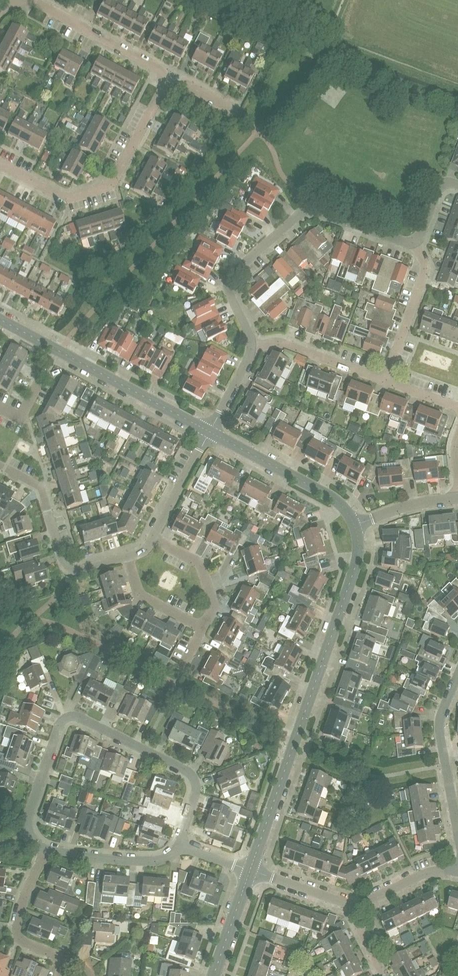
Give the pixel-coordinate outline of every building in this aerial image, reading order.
[(116,6),(110,3),(111,0),(100,0),(104,2),(96,16),(103,19),(101,23),(106,25),(107,22),(116,6)] [(126,11),(120,8),(125,0),(119,0),(116,6),(107,22),(113,25),(112,28),(116,31),(118,27),(126,12),(126,11)] [(137,17),(131,14),(136,5),(131,3),(126,11),(126,12),(118,27),(124,31),(122,34),(127,36),(129,33),(137,17)] [(129,33),(135,36),(133,40),(137,42),(139,39),(140,39),(148,23),(141,20),(146,11),(142,8),(137,17),(129,33)] [(167,33),(161,30),(165,21),(161,18),(156,27),(147,43),(154,47),(152,50),(157,52),(158,49),(167,33)] [(177,39),(171,35),(176,26),(171,24),(167,33),(158,49),(164,52),(163,56),(167,58),(169,55),(177,39)] [(22,44),(25,39),(34,43),(36,39),(28,34),(12,26),(7,36),(22,44)] [(169,55),(175,58),(173,61),(178,64),(180,60),(188,45),(182,41),(187,32),(182,30),(177,39),(169,55)] [(211,51),(205,48),(209,39),(200,34),(194,45),(199,47),(191,61),(198,65),(196,68),(201,70),(202,67),(211,51)] [(31,49),(22,44),(7,36),(1,46),(17,54),(20,49),(28,53),(31,49)] [(202,67),(208,70),(207,73),(211,76),(213,73),(222,57),(215,53),(220,44),(215,42),(211,51),(202,67)] [(255,48),(260,51),(263,46),(257,43),(255,48)] [(17,54),(1,46),(0,49),(0,58),(11,65),(11,64),(14,59),(23,64),(25,59),(17,54)] [(243,68),(237,65),(242,56),(232,51),(226,62),(231,65),(224,78),(230,82),(228,85),(233,88),(235,84),(243,68)] [(60,81),(64,73),(72,57),(62,52),(54,67),(60,70),(55,79),(60,81)] [(72,57),(64,73),(70,76),(65,84),(70,87),(74,78),(75,78),(83,63),(72,57)] [(11,64),(11,65),(0,58),(0,72),(6,75),(9,69),(18,74),(20,69),(11,64)] [(101,80),(109,64),(99,59),(90,74),(96,77),(88,93),(92,95),(101,80)] [(235,84),(241,87),(239,91),(244,93),(245,90),(246,90),(254,74),(248,71),(252,62),(248,59),(243,68),(235,84)] [(111,85),(119,70),(109,64),(101,80),(106,83),(102,91),(106,94),(111,85)] [(121,90),(129,75),(119,70),(111,85),(116,88),(112,97),(116,99),(121,91),(121,90)] [(121,90),(121,91),(126,93),(122,102),(126,105),(131,96),(139,80),(129,75),(121,90)] [(0,112),(0,131),(2,132),(11,117),(5,114),(9,105),(5,103),(0,111),(0,112)] [(26,125),(21,122),(25,113),(21,111),(16,120),(8,135),(18,141),(26,125)] [(28,146),(36,130),(31,127),(35,119),(31,116),(26,125),(18,141),(28,146)] [(125,118),(121,116),(117,124),(121,126),(125,118)] [(184,135),(187,129),(196,134),(198,129),(189,124),(174,116),(170,122),(167,120),(164,125),(168,127),(184,135)] [(90,128),(105,136),(110,126),(95,118),(92,123),(83,119),(81,123),(89,128),(90,128)] [(36,130),(28,146),(38,151),(47,136),(41,133),(45,124),(41,122),(36,130)] [(193,140),(184,135),(168,127),(165,133),(161,131),(159,135),(162,137),(178,146),(181,139),(190,144),(193,140)] [(100,146),(105,136),(90,128),(89,128),(87,133),(78,129),(75,133),(84,138),(100,146)] [(187,150),(178,146),(162,137),(159,143),(156,141),(153,146),(156,148),(172,157),(176,150),(184,155),(187,150)] [(94,157),(100,146),(84,138),(81,143),(73,139),(70,143),(79,148),(94,157)] [(190,144),(189,147),(199,152),(203,145),(193,140),(190,144)] [(46,152),(42,160),(47,163),(51,155),(46,152)] [(67,162),(82,170),(88,160),(72,152),(69,158),(60,153),(58,157),(67,162)] [(161,178),(164,172),(173,177),(178,167),(167,161),(164,166),(151,159),(147,165),(144,163),(141,168),(145,170),(145,169),(161,178)] [(77,181),(82,170),(67,162),(64,168),(55,163),(53,167),(61,172),(77,181)] [(170,183),(161,178),(145,169),(145,170),(141,176),(138,174),(136,178),(139,180),(155,189),(155,188),(158,182),(167,187),(169,183),(170,183)] [(252,196),(271,206),(274,200),(272,198),(277,189),(255,177),(250,188),(255,190),(252,196)] [(164,193),(155,188),(155,189),(139,180),(136,186),(132,184),(130,189),(133,191),(149,200),(152,193),(161,198),(164,194),(164,193)] [(124,190),(121,188),(120,188),(120,190),(123,201),(127,194),(129,192),(124,190)] [(230,204),(234,197),(228,194),(224,201),(230,204)] [(268,212),(271,206),(252,196),(251,197),(248,196),(245,202),(248,204),(247,206),(249,207),(247,213),(260,220),(265,210),(268,212)] [(17,202),(8,197),(0,212),(0,214),(9,218),(17,202)] [(18,223),(27,208),(17,202),(9,218),(18,223)] [(28,228),(36,213),(27,208),(18,223),(28,228)] [(221,223),(240,234),(243,227),(241,226),(246,217),(232,209),(229,215),(227,213),(221,223)] [(113,231),(114,231),(120,229),(122,238),(127,237),(124,227),(125,227),(120,211),(108,214),(113,231)] [(37,234),(46,218),(36,213),(28,228),(37,234)] [(116,240),(114,231),(113,231),(108,214),(97,217),(103,234),(109,232),(111,242),(116,240)] [(105,243),(103,234),(97,217),(87,221),(92,237),(98,236),(101,245),(105,243)] [(46,218),(37,234),(47,239),(56,223),(46,218)] [(450,218),(447,228),(457,232),(457,221),(450,218)] [(95,247),(92,237),(87,221),(75,224),(80,241),(87,239),(90,248),(95,247)] [(237,240),(240,234),(221,223),(216,234),(218,235),(216,240),(229,248),(234,238),(237,240)] [(206,229),(198,225),(196,230),(203,234),(206,229)] [(327,243),(320,235),(323,232),(318,227),(316,230),(315,230),(306,238),(309,241),(304,245),(319,262),(319,261),(324,256),(319,250),(327,243)] [(447,228),(443,239),(452,242),(457,244),(457,232),(447,228)] [(215,257),(220,247),(199,236),(196,242),(201,245),(196,254),(215,264),(218,258),(215,257)] [(452,242),(448,252),(457,256),(457,244),(452,242)] [(350,266),(356,250),(338,243),(332,260),(342,264),(337,277),(345,280),(350,267),(350,266)] [(321,264),(319,261),(319,262),(304,245),(299,250),(296,247),(287,254),(299,267),(307,260),(317,271),(323,266),(321,264)] [(367,273),(373,256),(356,250),(350,266),(350,267),(360,270),(355,284),(362,287),(367,273)] [(448,252),(445,262),(457,267),(457,256),(448,252)] [(212,270),(215,264),(196,254),(190,264),(185,261),(182,267),(204,278),(209,269),(212,270)] [(303,284),(309,278),(299,267),(287,254),(273,267),(288,284),(296,276),(303,284)] [(379,293),(390,263),(373,256),(367,273),(377,276),(372,290),(379,293)] [(321,264),(323,266),(324,267),(328,264),(329,263),(324,257),(319,261),(321,264)] [(445,262),(441,272),(457,279),(457,267),(445,262)] [(389,267),(391,263),(390,263),(379,293),(387,296),(392,282),(402,286),(408,269),(397,265),(395,269),(389,267)] [(176,266),(171,276),(176,279),(173,284),(192,294),(196,288),(193,287),(198,277),(176,266)] [(17,275),(8,270),(0,284),(0,286),(9,291),(17,275)] [(441,272),(437,283),(454,289),(456,283),(457,284),(457,279),(441,272)] [(18,296),(27,280),(17,275),(9,291),(18,296)] [(330,280),(327,289),(340,294),(345,280),(337,277),(336,282),(330,280)] [(261,307),(285,285),(280,279),(269,289),(262,281),(258,284),(249,293),(261,307)] [(28,301),(36,285),(27,280),(18,296),(28,301)] [(37,306),(46,290),(36,285),(28,301),(37,306)] [(285,285),(261,307),(274,320),(287,309),(280,301),(291,291),(285,285)] [(321,290),(319,289),(320,287),(314,285),(309,290),(318,293),(317,295),(319,296),(321,290)] [(47,311),(55,296),(46,290),(37,306),(47,311)] [(55,296),(47,311),(57,317),(65,301),(55,296)] [(390,320),(396,302),(379,296),(376,307),(368,304),(365,311),(368,312),(390,320)] [(198,298),(190,302),(193,308),(200,304),(198,298)] [(316,305),(306,301),(298,299),(289,323),(307,330),(316,305)] [(201,324),(216,317),(211,307),(214,306),(211,300),(192,309),(197,319),(191,322),(194,328),(201,324)] [(140,307),(132,302),(129,309),(137,313),(140,307)] [(330,319),(321,316),(323,308),(316,305),(307,330),(324,336),(330,319)] [(350,321),(339,317),(343,308),(341,308),(335,306),(330,319),(324,336),(342,342),(350,321)] [(430,334),(439,311),(434,309),(432,316),(426,314),(420,331),(430,334)] [(441,338),(447,322),(441,320),(444,313),(439,311),(430,334),(441,338)] [(392,321),(390,320),(368,312),(365,319),(373,322),(370,332),(386,338),(392,321)] [(202,331),(207,341),(215,337),(218,342),(225,338),(223,333),(227,332),(223,325),(221,327),(216,317),(201,324),(194,328),(197,333),(202,331)] [(457,322),(457,318),(454,317),(452,323),(447,322),(441,338),(451,342),(457,322)] [(370,332),(356,327),(352,326),(350,332),(354,334),(353,335),(367,340),(363,350),(380,356),(386,338),(370,332)] [(113,353),(123,334),(113,329),(111,332),(106,329),(99,342),(108,347),(107,350),(113,353)] [(164,337),(172,341),(176,334),(168,330),(164,337)] [(123,334),(113,353),(119,357),(120,354),(130,359),(137,345),(131,342),(133,340),(123,334)] [(155,352),(151,349),(154,343),(143,337),(131,360),(141,365),(139,368),(145,371),(155,352)] [(36,351),(23,343),(21,347),(34,354),(36,351)] [(6,355),(23,365),(29,355),(11,345),(6,355)] [(201,361),(220,371),(224,365),(221,363),(226,354),(211,346),(208,351),(207,351),(201,361)] [(155,352),(145,371),(151,374),(153,371),(162,376),(174,355),(163,349),(160,354),(155,352)] [(290,370),(293,364),(296,359),(285,352),(282,358),(274,354),(271,359),(268,358),(267,360),(270,362),(265,369),(281,378),(286,368),(290,370)] [(18,374),(23,365),(6,355),(1,365),(18,374)] [(217,377),(220,371),(201,361),(198,366),(193,363),(188,373),(193,376),(207,383),(209,385),(214,376),(217,377)] [(18,374),(1,365),(0,366),(0,377),(13,384),(18,374)] [(319,392),(325,376),(316,373),(317,370),(309,367),(302,386),(319,392)] [(272,394),(281,378),(265,369),(261,377),(259,376),(254,384),(272,394)] [(72,395),(77,385),(61,376),(58,380),(61,382),(57,387),(72,395)] [(202,393),(207,383),(193,376),(190,382),(187,380),(182,391),(201,401),(204,394),(202,393)] [(333,379),(326,376),(325,376),(319,392),(329,396),(328,399),(334,402),(343,379),(334,376),(333,379)] [(13,384),(0,377),(0,389),(8,393),(13,384)] [(357,403),(363,387),(352,383),(348,394),(342,392),(337,404),(344,407),(347,399),(357,403)] [(66,405),(72,395),(57,387),(54,393),(52,392),(50,396),(66,405)] [(363,387),(357,403),(355,409),(372,415),(376,404),(370,402),(374,391),(363,387)] [(274,399),(263,393),(252,388),(248,396),(251,397),(246,405),(262,413),(267,403),(269,403),(272,403),(274,399)] [(88,403),(88,404),(94,393),(87,389),(81,400),(82,400),(88,403)] [(376,404),(372,415),(379,417),(381,411),(391,415),(397,399),(386,395),(382,407),(376,404)] [(61,416),(66,405),(50,396),(47,400),(50,402),(47,408),(55,412),(55,413),(61,416)] [(99,420),(107,405),(101,402),(102,400),(98,397),(89,414),(99,420)] [(406,427),(410,417),(404,415),(408,403),(397,399),(391,415),(390,420),(400,424),(397,433),(399,434),(403,436),(406,427)] [(109,425),(118,408),(114,406),(113,408),(107,405),(99,420),(109,425)] [(253,429),(262,413),(246,405),(242,413),(240,411),(235,419),(253,429)] [(426,428),(432,411),(421,407),(416,419),(410,417),(406,427),(417,431),(419,425),(426,428)] [(53,417),(55,413),(55,412),(47,408),(42,416),(36,418),(41,433),(56,428),(59,427),(67,424),(66,421),(55,424),(53,417)] [(119,430),(127,416),(121,413),(122,411),(118,408),(109,425),(116,429),(119,430)] [(432,411),(426,428),(436,432),(434,439),(440,442),(444,429),(438,427),(442,415),(432,411)] [(287,422),(284,420),(287,415),(281,412),(274,426),(279,429),(274,440),(284,445),(292,430),(287,427),(288,424),(288,423),(288,422),(287,422)] [(129,436),(138,419),(134,417),(133,419),(127,416),(119,430),(129,436)] [(140,441),(147,427),(141,424),(142,421),(138,419),(129,436),(140,441)] [(284,445),(294,451),(300,440),(305,443),(311,433),(295,424),(292,430),(284,445)] [(47,443),(62,438),(59,427),(56,428),(41,433),(42,437),(45,436),(47,443)] [(150,447),(159,430),(154,428),(153,430),(147,427),(140,441),(150,447)] [(160,452),(167,438),(161,435),(163,432),(159,430),(150,447),(160,452)] [(311,446),(305,457),(315,462),(324,447),(327,440),(324,438),(321,438),(321,436),(317,434),(316,436),(311,433),(305,443),(311,446)] [(48,455),(65,449),(62,438),(47,443),(49,449),(46,450),(48,455)] [(167,438),(160,452),(170,457),(179,441),(174,439),(173,441),(167,438)] [(337,460),(342,450),(336,447),(334,452),(324,447),(315,462),(326,468),(331,457),(337,460)] [(100,458),(104,451),(98,448),(94,454),(100,458)] [(53,465),(69,460),(65,449),(48,455),(49,459),(51,459),(53,465)] [(350,461),(353,456),(342,450),(337,460),(342,463),(337,474),(347,479),(355,464),(350,461)] [(426,464),(428,482),(439,481),(438,468),(444,468),(443,456),(436,457),(437,463),(426,464)] [(428,482),(426,464),(414,465),(413,457),(407,458),(407,460),(409,471),(415,471),(416,483),(428,482)] [(54,477),(72,471),(69,460),(53,465),(55,471),(53,472),(54,477)] [(402,472),(409,471),(407,460),(395,461),(396,464),(390,465),(392,488),(404,487),(402,472)] [(218,483),(227,467),(216,461),(210,472),(204,469),(199,479),(193,489),(202,494),(206,487),(207,488),(212,479),(218,483)] [(368,477),(374,467),(368,464),(365,469),(355,464),(347,479),(357,485),(363,474),(368,477)] [(392,488),(390,465),(378,466),(375,464),(374,467),(368,477),(367,480),(372,483),(375,477),(379,477),(381,489),(392,488)] [(196,478),(199,479),(204,469),(205,468),(202,467),(201,466),(195,477),(196,478)] [(232,497),(237,486),(232,484),(238,473),(227,467),(218,483),(225,486),(222,492),(232,497)] [(60,487),(75,482),(72,471),(54,477),(55,481),(58,480),(60,487)] [(139,481),(153,489),(156,483),(158,484),(161,480),(144,471),(139,481)] [(251,500),(260,484),(249,478),(243,489),(237,486),(232,497),(237,500),(240,494),(251,500)] [(150,495),(153,489),(139,481),(133,491),(150,500),(152,496),(150,495)] [(61,498),(79,493),(75,482),(60,487),(62,493),(59,494),(61,498)] [(106,484),(98,486),(102,498),(105,497),(108,490),(106,484)] [(260,484),(251,500),(258,504),(254,512),(260,515),(258,519),(261,521),(265,515),(270,504),(265,501),(271,490),(260,484)] [(14,511),(6,507),(13,495),(0,488),(0,489),(0,521),(3,523),(14,511)] [(147,504),(150,500),(133,491),(128,502),(142,509),(145,503),(147,504)] [(79,493),(61,498),(62,503),(65,502),(67,509),(82,504),(79,493)] [(202,499),(191,493),(188,499),(199,505),(202,499)] [(270,504),(265,515),(274,520),(277,514),(284,518),(293,502),(282,496),(276,507),(270,504)] [(139,515),(142,509),(128,502),(122,512),(124,513),(125,513),(139,521),(141,516),(139,515)] [(307,524),(306,519),(301,521),(298,519),(304,508),(293,502),(284,518),(281,523),(292,529),(307,524)] [(185,517),(188,511),(183,508),(171,530),(182,536),(191,520),(185,517)] [(14,511),(3,523),(2,523),(5,531),(14,529),(16,536),(32,531),(28,518),(16,521),(15,518),(19,515),(14,510),(14,511)] [(131,534),(139,521),(125,513),(124,513),(119,523),(115,524),(114,524),(117,534),(126,531),(131,534)] [(451,539),(452,541),(452,542),(453,543),(454,543),(455,543),(457,543),(457,528),(456,528),(455,516),(454,514),(449,514),(448,517),(442,517),(444,536),(451,536),(451,539)] [(207,528),(213,518),(208,515),(205,520),(201,518),(198,523),(191,520),(182,536),(194,542),(201,529),(206,531),(207,528)] [(240,519),(234,516),(231,523),(236,526),(240,519)] [(442,517),(437,518),(436,516),(430,516),(430,519),(429,519),(431,531),(424,532),(425,546),(435,545),(436,545),(437,545),(438,544),(438,543),(438,542),(438,541),(445,540),(444,536),(442,517)] [(206,542),(217,548),(226,531),(220,528),(223,523),(213,518),(207,528),(212,531),(206,542)] [(114,524),(115,524),(113,519),(101,522),(107,540),(111,539),(111,536),(117,534),(114,524)] [(102,541),(107,540),(101,522),(91,525),(95,541),(102,539),(102,541)] [(304,546),(322,541),(318,529),(309,532),(307,524),(292,529),(296,541),(302,539),(304,546)] [(89,543),(95,541),(91,525),(79,529),(85,547),(90,545),(89,543)] [(239,545),(244,535),(236,530),(233,535),(226,531),(217,548),(228,554),(234,543),(239,545)] [(406,538),(406,539),(400,539),(399,531),(383,532),(384,544),(391,544),(391,550),(393,550),(412,551),(411,538),(406,538)] [(262,559),(257,541),(259,537),(255,534),(251,532),(248,537),(244,535),(239,545),(244,548),(247,541),(251,543),(252,545),(248,546),(249,550),(241,553),(245,565),(262,559)] [(20,539),(6,543),(9,555),(19,552),(21,561),(39,555),(35,542),(22,546),(20,539)] [(306,568),(319,564),(318,559),(314,560),(313,557),(325,553),(322,541),(304,546),(307,554),(302,555),(304,564),(302,565),(301,562),(299,563),(300,567),(306,568)] [(410,563),(412,551),(393,550),(393,555),(384,554),(382,566),(398,568),(399,561),(405,562),(410,563)] [(248,577),(257,574),(259,583),(257,588),(267,593),(270,588),(269,588),(274,579),(267,575),(269,573),(266,571),(262,559),(245,565),(248,577)] [(35,560),(12,568),(16,580),(24,577),(27,586),(47,580),(42,566),(37,567),(35,560)] [(305,583),(321,592),(327,581),(316,575),(317,573),(321,571),(319,564),(306,568),(306,570),(304,574),(309,576),(305,583)] [(380,574),(376,586),(391,591),(393,583),(400,586),(403,575),(390,572),(388,577),(380,574)] [(104,589),(125,582),(124,579),(118,580),(116,573),(100,578),(104,589)] [(447,597),(457,609),(457,581),(457,579),(451,585),(450,584),(442,592),(447,597)] [(107,600),(122,595),(120,588),(126,586),(125,582),(104,589),(107,600)] [(315,603),(321,592),(305,583),(301,590),(293,586),(288,595),(291,597),(301,602),(304,597),(315,603)] [(267,593),(257,588),(254,593),(243,587),(237,598),(253,607),(257,600),(262,603),(267,593)] [(416,599),(421,602),(428,607),(432,603),(423,597),(424,594),(418,592),(416,599)] [(384,616),(389,617),(395,599),(383,594),(381,601),(372,598),(367,610),(384,616)] [(130,600),(124,602),(122,595),(107,600),(102,601),(106,613),(110,611),(117,609),(124,618),(133,610),(131,605),(132,605),(130,600)] [(415,597),(409,595),(407,602),(413,604),(415,597)] [(304,604),(301,602),(291,597),(288,602),(293,605),(291,609),(296,612),(292,619),(309,628),(314,616),(301,609),(304,604)] [(457,612),(457,609),(447,597),(439,605),(434,601),(428,607),(429,608),(439,615),(443,610),(452,619),(452,618),(453,619),(455,620),(457,617),(457,615),(456,614),(457,612)] [(249,614),(253,607),(237,598),(231,609),(242,615),(239,620),(250,626),(254,617),(249,614)] [(445,640),(450,628),(445,626),(447,621),(439,615),(429,608),(427,614),(431,616),(428,623),(427,622),(423,630),(431,633),(445,640)] [(128,631),(139,636),(141,632),(151,612),(148,610),(145,616),(138,612),(138,613),(133,610),(124,618),(132,623),(131,626),(128,631)] [(380,628),(384,616),(367,610),(363,622),(372,626),(370,632),(372,633),(386,638),(389,631),(380,628)] [(151,637),(159,623),(152,620),(155,614),(151,612),(141,632),(151,637)] [(309,628),(292,619),(287,616),(278,633),(289,638),(291,633),(303,639),(309,628)] [(250,626),(239,620),(237,625),(226,619),(220,630),(236,639),(240,632),(245,635),(250,626)] [(258,626),(263,629),(266,623),(261,620),(258,626)] [(161,643),(172,623),(168,621),(165,626),(159,623),(151,637),(161,643)] [(172,623),(161,643),(171,648),(179,634),(172,630),(175,625),(172,623)] [(232,646),(236,639),(220,630),(214,641),(225,647),(223,652),(226,654),(233,658),(238,649),(232,646)] [(292,640),(289,638),(278,633),(275,638),(281,641),(278,645),(284,648),(280,655),(296,663),(302,652),(289,645),(292,640)] [(384,645),(386,638),(372,633),(370,640),(358,636),(354,648),(372,654),(376,642),(384,645)] [(446,649),(431,642),(428,650),(422,647),(418,656),(431,662),(434,663),(436,658),(441,660),(446,649)] [(29,649),(28,650),(32,661),(41,657),(37,646),(29,649)] [(370,660),(372,654),(354,648),(350,660),(362,664),(359,671),(369,674),(373,676),(378,663),(370,660)] [(254,650),(249,659),(254,662),(256,658),(259,653),(254,650)] [(85,674),(88,669),(95,656),(90,653),(78,657),(70,654),(62,656),(58,664),(61,673),(69,677),(77,674),(78,671),(85,674)] [(226,654),(223,658),(212,653),(206,664),(222,672),(226,665),(237,671),(242,662),(233,658),(226,654)] [(393,661),(395,655),(389,653),(387,659),(393,661)] [(160,662),(163,663),(166,665),(167,663),(169,658),(163,655),(160,662)] [(290,674),(296,663),(280,655),(276,662),(268,657),(265,658),(261,666),(266,668),(276,674),(279,668),(290,674)] [(431,662),(418,656),(415,661),(419,663),(418,667),(424,669),(421,676),(431,681),(435,683),(440,671),(432,668),(434,663),(431,662)] [(33,668),(24,671),(31,690),(46,684),(41,671),(48,668),(43,657),(41,657),(32,661),(31,662),(33,668)] [(219,679),(222,672),(206,664),(200,675),(211,681),(209,686),(219,691),(224,682),(219,679)] [(279,675),(276,674),(266,668),(263,674),(268,677),(266,681),(271,684),(268,690),(284,699),(290,688),(276,681),(279,675)] [(94,702),(102,686),(95,683),(99,675),(88,669),(85,674),(82,682),(88,685),(82,696),(94,702)] [(369,674),(359,671),(357,670),(355,677),(345,673),(341,686),(358,692),(362,679),(366,681),(369,674)] [(390,675),(387,681),(395,685),(398,679),(390,675)] [(431,681),(421,676),(417,675),(414,682),(408,679),(404,688),(406,689),(417,694),(420,695),(422,691),(426,693),(431,681)] [(141,698),(130,693),(134,686),(126,682),(124,687),(117,700),(124,703),(119,715),(130,720),(139,700),(141,698)] [(117,700),(124,687),(117,684),(113,692),(102,686),(94,702),(105,708),(111,697),(117,700)] [(356,698),(358,692),(341,686),(337,698),(346,701),(344,708),(346,709),(361,714),(364,707),(358,705),(360,699),(356,698)] [(389,712),(394,712),(407,713),(410,708),(415,710),(420,699),(419,698),(420,695),(417,694),(406,689),(403,698),(397,695),(389,712)] [(278,710),(284,699),(268,690),(264,697),(259,695),(256,699),(253,697),(250,702),(264,710),(267,704),(278,710)] [(30,693),(28,702),(35,704),(38,696),(30,693)] [(15,699),(4,696),(2,703),(12,707),(15,699)] [(139,700),(130,720),(131,718),(142,723),(147,712),(154,716),(159,705),(149,699),(147,704),(139,700)] [(8,722),(17,726),(34,732),(37,725),(38,725),(41,718),(39,718),(41,711),(24,705),(20,717),(11,713),(8,722)] [(346,709),(344,715),(332,711),(328,723),(345,729),(347,730),(351,718),(360,721),(362,714),(361,714),(346,709)] [(180,745),(188,728),(180,725),(184,717),(174,712),(167,726),(173,729),(168,739),(180,745)] [(406,736),(422,734),(421,720),(409,722),(408,713),(407,713),(394,712),(395,729),(405,728),(406,736)] [(342,736),(345,729),(328,723),(327,727),(325,726),(324,727),(322,732),(323,734),(324,735),(324,736),(336,740),(334,747),(348,752),(350,744),(345,743),(347,738),(342,736)] [(33,744),(32,744),(32,743),(15,736),(17,730),(7,726),(3,738),(11,741),(9,748),(28,755),(29,752),(30,752),(32,751),(34,746),(33,744)] [(188,728),(180,745),(191,751),(196,740),(203,743),(209,732),(198,727),(196,732),(188,728)] [(211,730),(205,743),(212,747),(206,760),(219,767),(228,749),(220,744),(223,737),(211,730)] [(400,736),(401,744),(397,744),(398,759),(412,756),(411,749),(424,748),(422,734),(406,736),(400,736)] [(80,757),(87,737),(83,736),(83,739),(75,736),(70,749),(67,748),(64,756),(71,759),(72,754),(80,757)] [(94,771),(98,759),(92,757),(97,743),(89,741),(90,738),(87,737),(80,757),(86,759),(85,761),(86,762),(90,764),(88,769),(94,771)] [(0,754),(0,766),(4,768),(6,761),(24,767),(24,766),(25,766),(28,765),(29,761),(28,758),(27,758),(28,755),(9,748),(6,756),(0,754)] [(112,775),(118,755),(115,754),(114,757),(107,754),(104,761),(98,759),(94,771),(89,786),(94,788),(96,783),(97,783),(101,771),(112,775)] [(122,756),(118,755),(112,775),(122,778),(122,781),(128,783),(132,771),(126,769),(128,762),(121,759),(122,756)] [(217,782),(217,784),(216,784),(216,786),(218,791),(220,792),(221,792),(221,794),(228,791),(231,798),(241,793),(239,787),(239,786),(246,783),(243,776),(244,776),(239,765),(225,770),(228,777),(217,782)] [(13,792),(17,780),(4,775),(6,768),(4,768),(0,766),(0,788),(13,792)] [(128,783),(134,785),(138,773),(132,771),(128,783)] [(333,778),(328,777),(313,771),(311,778),(308,777),(307,782),(324,788),(329,789),(333,778)] [(59,782),(60,782),(71,786),(73,780),(61,775),(59,782)] [(176,788),(165,785),(167,779),(156,775),(150,792),(155,793),(174,800),(176,797),(173,796),(176,788)] [(71,786),(60,782),(58,788),(64,790),(62,795),(67,797),(71,786)] [(321,798),(324,788),(307,782),(305,786),(308,787),(306,793),(321,798)] [(128,783),(125,791),(131,794),(134,785),(128,783)] [(412,801),(428,798),(427,791),(433,790),(432,785),(404,790),(406,802),(412,801)] [(349,786),(346,795),(352,797),(355,788),(349,786)] [(82,790),(78,802),(84,804),(88,792),(82,790)] [(173,803),(174,800),(155,793),(153,799),(147,797),(143,807),(147,808),(147,809),(159,814),(161,808),(168,810),(171,803),(173,803)] [(317,809),(321,798),(306,793),(303,799),(301,799),(299,803),(317,809)] [(346,795),(343,804),(349,806),(352,797),(346,795)] [(414,812),(436,808),(435,804),(429,805),(428,798),(412,801),(414,812)] [(258,803),(249,800),(246,810),(247,810),(255,813),(258,803)] [(213,805),(209,818),(227,824),(232,826),(237,814),(238,814),(241,808),(227,803),(225,809),(213,805)] [(323,811),(317,809),(299,803),(298,808),(300,808),(298,815),(310,819),(309,822),(318,825),(323,811)] [(57,827),(63,809),(51,805),(45,823),(57,827)] [(410,824),(416,823),(432,820),(431,813),(437,812),(436,808),(414,812),(408,813),(410,824)] [(69,831),(76,813),(77,811),(72,809),(71,812),(63,809),(57,827),(69,831)] [(100,815),(92,812),(82,809),(78,821),(84,823),(80,835),(92,839),(93,837),(92,837),(100,815)] [(157,820),(159,814),(147,809),(144,815),(143,815),(139,826),(143,827),(163,834),(164,831),(161,830),(164,822),(157,820)] [(119,819),(109,815),(101,813),(100,815),(92,837),(93,837),(105,841),(109,829),(115,831),(119,819)] [(209,818),(204,830),(213,833),(216,834),(214,840),(223,844),(223,846),(233,849),(236,840),(228,838),(230,833),(232,826),(227,824),(209,818)] [(119,819),(115,831),(121,833),(125,821),(119,819)] [(418,834),(440,830),(439,826),(434,827),(432,820),(416,823),(418,834)] [(162,837),(163,834),(143,827),(140,837),(138,836),(137,840),(136,844),(148,845),(149,841),(156,844),(159,836),(162,837)] [(440,830),(418,834),(421,846),(436,843),(435,836),(441,834),(440,830)] [(386,847),(393,861),(399,858),(400,861),(405,858),(397,842),(386,847)] [(294,863),(299,847),(288,843),(282,861),(287,863),(288,860),(294,863)] [(304,869),(310,851),(312,847),(301,843),(299,847),(294,863),(300,865),(299,867),(304,869)] [(387,864),(393,861),(386,847),(376,852),(384,869),(388,866),(387,864)] [(316,870),(321,855),(310,851),(304,869),(308,870),(309,868),(316,870)] [(380,871),(384,869),(376,852),(365,857),(372,871),(379,868),(380,871)] [(326,876),(332,858),(321,855),(316,870),(322,872),(321,875),(326,876)] [(366,874),(372,871),(365,857),(355,862),(356,864),(363,879),(368,876),(366,874)] [(341,867),(343,862),(332,858),(326,876),(330,878),(331,875),(338,878),(338,877),(341,867)] [(349,885),(363,879),(356,864),(346,869),(341,867),(338,877),(347,880),(349,885)] [(65,891),(66,889),(72,874),(53,867),(47,882),(57,886),(55,890),(64,893),(64,895),(72,899),(74,894),(65,891)] [(200,893),(206,876),(194,872),(191,884),(184,881),(180,893),(192,898),(194,891),(200,893)] [(198,900),(204,902),(217,906),(221,896),(213,894),(218,880),(206,876),(200,893),(201,893),(198,900)] [(114,897),(116,878),(103,877),(102,889),(95,888),(93,903),(101,903),(102,895),(114,897)] [(133,907),(135,892),(128,892),(129,879),(116,878),(114,897),(127,898),(126,906),(133,907)] [(169,881),(168,881),(168,880),(167,878),(161,878),(160,879),(160,880),(156,880),(154,898),(162,899),(161,909),(173,911),(175,895),(168,894),(169,881)] [(154,898),(156,880),(143,879),(142,891),(135,891),(135,892),(133,907),(133,908),(140,909),(141,906),(147,906),(148,897),(154,898)] [(93,907),(93,903),(95,888),(95,884),(88,883),(86,904),(93,907)] [(418,893),(428,913),(439,908),(431,894),(425,897),(422,892),(418,893)] [(453,892),(448,908),(457,911),(457,894),(453,892)] [(72,899),(64,895),(58,893),(55,899),(40,893),(34,907),(56,916),(59,908),(75,914),(79,902),(72,899)] [(418,918),(428,913),(418,893),(415,895),(417,901),(411,904),(418,918)] [(279,919),(284,904),(278,902),(279,899),(274,898),(268,915),(279,919)] [(418,918),(411,904),(404,907),(401,901),(398,903),(407,923),(418,918)] [(397,928),(407,923),(398,903),(394,905),(397,911),(390,914),(397,928)] [(290,923),(296,905),(291,904),(291,906),(284,904),(279,919),(290,923)] [(301,927),(306,912),(300,909),(300,907),(296,905),(290,923),(301,927)] [(311,930),(317,913),(313,911),(312,914),(306,912),(301,927),(311,930)] [(397,928),(390,914),(384,917),(381,911),(377,913),(387,933),(397,928)] [(335,926),(326,923),(328,919),(321,917),(322,914),(317,913),(311,930),(326,936),(331,930),(335,926)] [(104,919),(94,918),(91,918),(87,927),(93,927),(92,933),(96,933),(95,942),(114,944),(114,935),(115,926),(103,925),(104,919)] [(33,920),(28,933),(46,940),(49,932),(56,935),(61,924),(48,919),(46,925),(33,920)] [(180,943),(198,949),(202,937),(190,933),(193,924),(174,924),(169,924),(169,926),(176,929),(174,936),(182,938),(180,943)] [(333,949),(350,941),(348,937),(345,938),(342,932),(339,933),(335,926),(331,930),(326,936),(333,949)] [(401,937),(406,946),(414,942),(410,933),(401,937)] [(272,940),(282,944),(285,938),(274,934),(272,940)] [(338,960),(352,953),(349,947),(352,945),(350,941),(333,949),(338,960)] [(257,953),(273,959),(276,947),(258,942),(257,946),(259,947),(257,953)] [(194,962),(198,949),(180,943),(176,955),(168,953),(166,960),(180,964),(182,958),(194,962)] [(394,971),(411,962),(405,952),(391,959),(394,966),(392,967),(394,971)] [(8,975),(3,973),(9,959),(3,957),(2,954),(0,953),(0,975),(8,975)] [(130,961),(131,954),(122,953),(121,960),(111,959),(109,975),(129,975),(131,961),(130,961)] [(269,969),(273,959),(257,953),(255,960),(253,959),(251,963),(269,969)] [(343,970),(360,962),(358,957),(355,958),(352,953),(338,960),(334,962),(339,972),(343,970)] [(13,970),(11,975),(32,975),(36,965),(24,960),(20,970),(14,968),(13,970)] [(363,973),(360,967),(362,966),(360,962),(343,970),(346,975),(357,975),(363,973)] [(416,972),(411,962),(394,971),(396,975),(399,974),(400,975),(409,975),(416,972)] [(269,969),(251,963),(250,968),(252,969),(250,975),(253,975),(267,975),(269,969)] [(188,975),(174,972),(175,966),(162,964),(159,975),(188,975)] [(48,972),(36,968),(37,965),(36,965),(32,975),(46,975),(48,972)]
